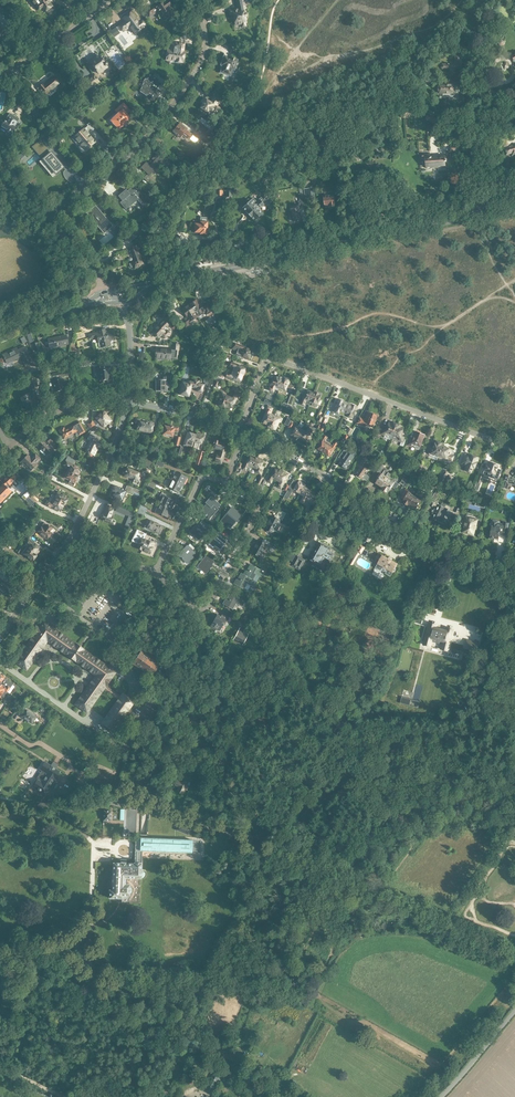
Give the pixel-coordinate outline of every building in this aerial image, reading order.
[(36,7),(39,10),(42,8),(44,11),(45,10),(47,13),(52,9),(50,7),(51,6),(49,2),(50,1),(49,0),(31,0),(36,7)] [(173,15),(168,8),(172,6),(168,0),(166,0),(159,5),(157,3),(150,8),(150,7),(145,11),(150,18),(155,14),(154,13),(157,10),(159,12),(159,11),(160,12),(161,11),(164,15),(163,16),(166,21),(168,20),(169,22),(173,19),(171,16),(173,15)] [(243,1),(244,1),(245,0),(235,0),(237,8),(228,10),(229,15),(233,14),(236,25),(241,24),(242,27),(246,26),(245,23),(246,23),(245,18),(246,18),(246,17),(247,16),(247,15),(246,15),(246,14),(245,13),(244,13),(243,9),(245,8),(243,1)] [(1,7),(0,8),(0,10),(2,14),(4,12),(8,18),(10,17),(5,8),(3,10),(1,7)] [(123,18),(126,21),(123,23),(123,22),(119,25),(123,31),(127,28),(129,26),(134,34),(142,28),(144,26),(144,25),(142,22),(142,21),(140,21),(139,21),(138,22),(131,12),(123,18)] [(182,53),(183,50),(184,44),(175,42),(172,44),(171,49),(168,49),(166,60),(181,62),(182,60),(183,61),(184,53),(182,53)] [(104,63),(99,55),(94,58),(94,59),(90,62),(92,64),(91,64),(95,69),(94,70),(94,71),(94,72),(95,72),(96,72),(97,72),(97,73),(107,67),(106,65),(107,64),(107,63),(106,63),(106,62),(105,62),(104,63)] [(449,69),(462,69),(462,63),(461,63),(461,55),(455,55),(455,63),(454,63),(454,64),(449,64),(442,64),(441,65),(441,67),(442,68),(442,69),(449,69)] [(234,70),(237,60),(224,56),(221,65),(224,66),(221,73),(231,76),(233,69),(234,70)] [(142,87),(139,91),(147,96),(148,94),(147,94),(149,91),(153,94),(150,98),(155,102),(161,93),(156,90),(160,84),(156,81),(157,79),(149,73),(142,82),(143,83),(141,87),(142,87)] [(100,83),(94,75),(84,81),(90,90),(100,83)] [(50,81),(44,85),(43,84),(37,89),(43,96),(58,84),(56,82),(56,81),(55,80),(54,80),(53,78),(52,79),(51,79),(50,80),(50,81)] [(443,85),(439,85),(439,93),(443,93),(447,93),(451,93),(454,93),(458,93),(458,85),(454,85),(454,83),(449,83),(449,85),(443,85)] [(216,106),(219,103),(213,99),(210,102),(204,98),(201,102),(203,103),(202,103),(203,104),(201,108),(211,115),(214,110),(217,112),(219,108),(216,106)] [(121,110),(125,106),(123,104),(116,111),(119,114),(111,121),(119,128),(121,127),(123,125),(126,123),(125,122),(129,119),(121,110)] [(8,117),(5,122),(5,121),(2,127),(7,130),(7,131),(10,133),(10,132),(12,133),(15,128),(16,128),(19,124),(17,122),(19,119),(10,113),(7,117),(8,117)] [(427,114),(425,119),(429,121),(434,123),(438,124),(440,119),(427,114)] [(173,132),(180,138),(182,135),(187,139),(191,134),(186,130),(187,129),(179,123),(173,130),(173,131),(173,132)] [(95,142),(86,131),(87,130),(85,128),(74,137),(72,139),(75,142),(77,141),(81,145),(81,144),(85,150),(95,142)] [(201,140),(205,144),(209,139),(205,135),(201,140)] [(46,156),(43,159),(56,174),(64,167),(51,152),(48,155),(45,152),(48,149),(41,140),(37,143),(37,142),(36,144),(33,147),(40,156),(44,154),(46,156)] [(512,156),(514,155),(514,145),(504,148),(506,155),(511,153),(512,156)] [(446,156),(430,157),(429,153),(422,154),(422,158),(425,158),(425,160),(425,161),(425,164),(426,164),(426,167),(440,166),(441,166),(443,166),(444,166),(445,165),(445,162),(446,161),(446,156)] [(159,165),(164,170),(169,166),(157,154),(152,159),(154,161),(150,165),(146,162),(141,168),(148,174),(144,178),(151,185),(155,181),(150,175),(159,165)] [(126,190),(118,196),(124,202),(121,204),(126,210),(132,204),(138,200),(144,207),(151,201),(148,197),(145,199),(133,186),(127,191),(126,190)] [(314,187),(304,189),(306,198),(315,197),(314,187)] [(334,195),(322,196),(323,201),(324,201),(325,207),(335,206),(334,195)] [(248,199),(241,205),(243,208),(242,208),(248,214),(262,201),(264,200),(261,197),(259,200),(256,202),(253,198),(250,201),(248,199)] [(248,214),(254,221),(254,220),(256,222),(259,219),(258,217),(262,213),(259,210),(264,205),(262,203),(263,202),(262,201),(248,214)] [(299,206),(299,205),(290,207),(291,211),(292,211),(292,213),(290,214),(290,215),(290,217),(291,218),(293,217),(294,221),(302,220),(299,206)] [(96,217),(94,215),(91,217),(104,232),(111,226),(102,216),(99,218),(97,216),(96,217)] [(207,228),(207,222),(207,218),(200,217),(200,222),(200,224),(195,224),(194,233),(200,233),(200,234),(207,234),(207,233),(208,233),(208,228),(207,228)] [(144,219),(134,227),(137,230),(144,224),(146,226),(148,224),(144,219)] [(124,229),(119,223),(114,227),(120,235),(123,232),(122,231),(124,229)] [(132,229),(126,235),(131,241),(138,235),(132,229)] [(145,265),(137,245),(131,248),(135,259),(136,261),(132,262),(134,269),(145,265)] [(197,316),(204,312),(206,315),(212,311),(207,305),(202,308),(196,300),(192,302),(189,304),(189,305),(197,316)] [(189,305),(182,310),(188,319),(181,323),(185,329),(190,325),(188,322),(189,321),(190,322),(194,319),(197,317),(197,316),(189,305)] [(165,332),(162,329),(166,326),(167,327),(170,325),(165,320),(161,323),(160,323),(159,324),(159,325),(157,327),(156,327),(155,328),(155,329),(152,332),(158,338),(161,335),(164,338),(170,333),(167,330),(165,332)] [(109,345),(108,340),(113,339),(111,330),(104,332),(104,331),(89,335),(90,338),(99,336),(100,341),(101,340),(102,347),(109,345)] [(68,344),(66,335),(48,339),(50,348),(68,344)] [(242,356),(249,359),(250,355),(249,354),(249,353),(250,349),(235,343),(234,345),(233,345),(232,347),(233,347),(233,348),(237,350),(235,354),(237,355),(236,357),(241,359),(242,356)] [(14,349),(3,354),(4,357),(3,357),(4,359),(5,359),(7,363),(17,359),(21,357),(22,358),(25,366),(32,363),(27,354),(28,353),(25,347),(15,352),(14,349)] [(156,348),(155,358),(156,358),(156,359),(163,360),(163,358),(170,359),(170,354),(176,355),(176,349),(172,349),(171,349),(164,348),(164,349),(156,348)] [(230,366),(234,367),(232,371),(243,375),(245,371),(244,371),(245,367),(231,362),(230,366)] [(105,380),(112,380),(111,375),(110,375),(110,373),(108,373),(108,370),(103,370),(103,366),(96,366),(96,372),(99,371),(100,383),(105,383),(105,380)] [(52,374),(53,378),(55,378),(55,380),(53,380),(54,386),(51,387),(51,392),(63,390),(61,379),(59,379),(59,377),(68,375),(67,371),(52,374)] [(241,379),(242,379),(243,375),(232,371),(231,375),(227,374),(226,377),(240,382),(241,379)] [(170,376),(162,376),(162,381),(156,381),(156,390),(167,390),(167,383),(170,383),(170,376)] [(269,387),(268,390),(274,392),(274,389),(278,391),(279,390),(279,388),(284,377),(283,378),(279,376),(278,378),(275,377),(273,376),(269,387)] [(290,380),(284,377),(279,388),(279,390),(282,391),(282,389),(286,391),(287,390),(288,390),(288,391),(289,392),(290,391),(292,392),(294,387),(292,386),(292,385),(291,385),(290,385),(289,385),(290,380)] [(33,378),(28,381),(32,389),(37,386),(33,378)] [(191,387),(193,387),(194,388),(195,388),(196,388),(198,388),(197,391),(202,392),(204,384),(198,383),(199,381),(194,380),(193,382),(187,380),(187,383),(182,382),(182,383),(181,384),(181,386),(181,387),(179,395),(184,396),(184,395),(189,396),(191,387)] [(224,407),(225,407),(229,408),(229,406),(233,407),(237,397),(238,398),(240,395),(236,393),(237,391),(238,388),(232,386),(231,389),(235,391),(232,398),(228,396),(224,407)] [(314,393),(306,390),(301,404),(305,406),(307,400),(310,402),(314,393)] [(33,391),(21,398),(27,409),(39,403),(33,391)] [(320,405),(322,400),(320,400),(322,394),(314,391),(314,393),(310,402),(310,403),(313,404),(312,405),(317,407),(318,404),(320,405)] [(217,405),(224,407),(225,407),(224,407),(228,396),(221,393),(217,405)] [(269,427),(275,413),(274,415),(270,413),(273,408),(269,407),(271,402),(265,399),(264,403),(268,405),(266,409),(268,410),(261,422),(269,426),(268,426),(269,427)] [(334,407),(333,411),(339,413),(338,414),(343,416),(344,415),(344,413),(348,403),(343,402),(343,401),(341,400),(340,401),(338,400),(336,407),(334,407)] [(355,415),(357,407),(348,403),(344,413),(344,415),(343,416),(348,418),(348,417),(352,418),(354,414),(355,415)] [(93,422),(94,424),(96,425),(107,416),(106,415),(106,414),(105,413),(104,413),(103,411),(95,418),(96,419),(93,422)] [(377,415),(374,414),(369,412),(366,420),(360,418),(356,424),(365,427),(366,423),(374,426),(377,415)] [(269,427),(275,430),(279,423),(280,422),(280,421),(280,420),(281,418),(277,416),(278,414),(275,413),(269,427)] [(109,417),(108,417),(107,416),(96,425),(98,428),(100,426),(98,424),(100,423),(103,427),(111,421),(110,419),(109,417)] [(95,426),(94,424),(93,422),(92,421),(87,424),(90,429),(95,426)] [(137,426),(136,427),(137,428),(137,430),(143,431),(142,432),(150,433),(151,433),(152,431),(153,430),(153,429),(153,428),(152,428),(153,423),(145,421),(144,423),(143,422),(140,422),(139,424),(138,424),(138,425),(137,426)] [(60,430),(59,430),(64,439),(77,431),(79,435),(84,432),(79,422),(76,424),(66,429),(65,428),(64,428),(64,427),(63,428),(62,427),(60,429),(60,430)] [(393,435),(397,424),(393,422),(392,423),(389,422),(386,430),(382,429),(380,434),(384,436),(385,433),(388,435),(389,433),(393,435)] [(392,438),(391,439),(398,441),(401,442),(400,445),(404,446),(407,438),(401,436),(404,428),(401,427),(401,425),(397,424),(393,435),(392,438)] [(178,431),(178,428),(169,425),(168,427),(165,426),(163,434),(172,436),(174,430),(176,431),(176,432),(177,433),(177,431),(178,431)] [(302,429),(296,426),(291,436),(293,437),(292,438),(296,440),(297,440),(302,429)] [(302,429),(297,440),(298,438),(305,442),(307,439),(308,439),(308,440),(310,441),(315,431),(308,428),(306,432),(302,429)] [(184,445),(187,446),(188,443),(193,444),(196,435),(195,435),(188,432),(184,445)] [(192,447),(199,449),(204,435),(196,432),(195,435),(196,435),(193,444),(192,447)] [(410,439),(408,445),(411,446),(412,445),(415,446),(415,447),(416,448),(417,449),(418,450),(420,446),(424,435),(416,432),(413,440),(410,439)] [(325,435),(317,447),(320,449),(320,450),(323,452),(329,443),(325,440),(327,437),(325,435)] [(92,438),(85,452),(93,455),(96,451),(96,449),(99,444),(96,443),(97,441),(96,440),(92,438)] [(44,440),(38,446),(42,450),(40,452),(45,456),(46,455),(47,455),(48,455),(53,449),(54,450),(58,448),(56,446),(51,439),(50,439),(51,440),(49,442),(48,442),(47,443),(44,440)] [(213,443),(212,447),(221,450),(219,456),(217,455),(215,461),(221,463),(226,448),(225,448),(225,447),(224,447),(225,443),(213,440),(212,442),(213,443)] [(442,446),(443,444),(436,441),(433,449),(429,448),(427,453),(434,456),(435,454),(438,456),(437,460),(438,457),(442,446)] [(335,442),(333,445),(329,443),(323,452),(326,454),(328,454),(330,455),(338,444),(335,442)] [(442,446),(438,457),(437,460),(441,461),(443,458),(452,461),(454,456),(450,455),(452,450),(442,446)] [(205,452),(199,450),(195,464),(200,466),(205,452)] [(344,450),(339,458),(342,460),(339,464),(346,469),(352,460),(354,457),(344,450)] [(27,455),(21,461),(28,468),(26,469),(29,471),(30,470),(37,464),(36,463),(40,459),(45,464),(35,453),(34,454),(35,454),(31,458),(27,455)] [(67,471),(78,476),(79,474),(78,474),(79,471),(77,470),(78,467),(72,464),(74,461),(67,458),(68,455),(63,453),(61,456),(66,458),(65,461),(66,461),(64,465),(69,467),(67,471)] [(462,463),(467,465),(465,470),(471,473),(473,467),(474,468),(478,458),(472,455),(472,457),(470,456),(469,458),(465,456),(462,463)] [(249,456),(243,469),(246,471),(246,470),(250,472),(252,467),(257,458),(256,458),(253,456),(253,458),(249,456)] [(257,458),(252,467),(257,469),(256,472),(261,474),(264,467),(262,466),(263,462),(261,461),(261,460),(261,459),(258,457),(258,458),(257,457),(256,458),(257,458)] [(141,464),(152,468),(153,462),(142,459),(141,464)] [(362,479),(368,470),(362,465),(363,463),(360,461),(357,466),(360,468),(356,474),(362,479)] [(498,468),(497,468),(498,465),(491,462),(490,464),(489,463),(487,468),(488,468),(487,471),(495,474),(496,472),(497,472),(498,468)] [(380,463),(375,470),(380,473),(377,477),(379,478),(376,483),(382,487),(388,479),(391,474),(385,470),(384,470),(382,468),(384,465),(380,463)] [(125,471),(125,472),(124,472),(123,473),(124,474),(125,475),(124,476),(134,479),(133,483),(138,485),(140,481),(138,481),(140,478),(138,477),(139,473),(127,468),(126,471),(125,471)] [(273,478),(277,480),(282,471),(278,469),(277,470),(274,469),(268,481),(271,483),(273,478)] [(78,476),(67,471),(64,477),(70,480),(68,483),(73,486),(78,476)] [(286,473),(282,471),(277,480),(281,483),(278,487),(281,488),(288,476),(285,474),(286,473)] [(16,478),(10,472),(2,480),(4,482),(0,485),(0,502),(6,496),(7,497),(11,493),(4,486),(6,484),(8,486),(16,478)] [(175,472),(172,479),(172,480),(182,485),(183,485),(187,477),(175,472)] [(448,484),(453,478),(449,475),(444,482),(448,484)] [(502,487),(507,489),(509,484),(514,486),(514,478),(511,477),(506,475),(502,487)] [(261,476),(255,486),(259,488),(260,485),(263,479),(264,478),(261,476)] [(172,479),(171,479),(167,487),(178,492),(182,485),(172,480),(172,479)] [(257,492),(257,493),(259,495),(263,486),(266,480),(263,479),(260,485),(259,488),(257,492)] [(399,484),(392,480),(392,481),(388,479),(382,487),(381,489),(387,494),(392,487),(395,489),(399,484)] [(295,495),(297,492),(300,494),(305,485),(299,481),(294,490),(290,488),(286,494),(289,495),(291,492),(295,495)] [(122,501),(126,491),(140,497),(142,492),(127,485),(125,490),(113,486),(111,491),(114,493),(112,497),(122,501)] [(306,485),(305,485),(300,494),(304,497),(301,501),(304,503),(306,499),(312,503),(316,497),(310,493),(311,491),(305,487),(306,485)] [(408,507),(410,505),(417,494),(416,493),(415,496),(411,494),(412,492),(406,489),(401,497),(404,499),(402,503),(408,507)] [(50,498),(64,505),(67,499),(57,493),(55,497),(51,495),(50,498)] [(170,509),(171,510),(175,502),(168,498),(165,496),(165,495),(161,493),(159,498),(160,498),(158,503),(170,509)] [(424,498),(417,494),(410,505),(416,509),(420,502),(421,502),(424,498)] [(29,498),(34,504),(38,500),(32,495),(29,498)] [(34,504),(29,498),(26,496),(22,501),(25,503),(26,503),(31,507),(34,504)] [(220,505),(211,496),(205,503),(207,505),(201,511),(209,518),(211,514),(213,515),(218,509),(217,508),(220,505)] [(64,505),(50,498),(49,498),(47,502),(47,501),(46,503),(45,503),(44,504),(58,511),(59,508),(61,509),(63,505),(64,505)] [(170,509),(158,503),(159,504),(155,511),(167,517),(170,509)] [(439,522),(446,505),(442,503),(441,506),(433,503),(432,506),(435,507),(432,515),(434,515),(432,519),(439,522)] [(101,518),(100,519),(110,523),(114,525),(115,522),(111,520),(108,519),(110,516),(110,517),(111,514),(113,508),(106,505),(102,515),(101,515),(100,517),(101,518)] [(132,518),(135,512),(117,505),(115,510),(132,518)] [(446,505),(439,522),(445,525),(447,521),(449,522),(452,515),(458,518),(462,510),(459,508),(457,513),(449,510),(451,507),(446,505)] [(232,508),(222,520),(230,526),(239,515),(232,508)] [(272,516),(265,529),(274,533),(275,531),(277,532),(280,526),(283,522),(289,525),(293,517),(280,510),(275,518),(272,516)] [(457,527),(463,528),(462,532),(473,535),(478,518),(467,515),(465,521),(459,519),(457,527)] [(151,521),(147,528),(159,534),(163,527),(151,521)] [(490,539),(494,539),(494,538),(498,539),(499,534),(506,535),(508,523),(504,523),(503,525),(497,523),(497,522),(493,521),(492,526),(490,539)] [(192,528),(194,530),(191,534),(197,540),(201,536),(202,537),(205,534),(204,533),(207,530),(198,522),(192,528)] [(46,539),(51,533),(50,532),(50,531),(52,528),(47,525),(45,528),(44,528),(42,527),(38,532),(46,539)] [(148,540),(147,541),(144,539),(146,534),(138,530),(135,537),(140,539),(138,544),(139,544),(137,548),(142,550),(150,554),(153,548),(152,547),(154,543),(148,540)] [(214,547),(213,548),(218,552),(228,539),(219,532),(209,543),(214,547)] [(24,546),(37,555),(36,554),(39,551),(37,549),(39,547),(28,538),(26,541),(27,542),(24,546)] [(251,553),(259,557),(266,545),(258,540),(251,553)] [(315,552),(315,554),(311,560),(322,566),(325,567),(328,561),(330,562),(334,555),(329,553),(332,549),(321,543),(317,549),(316,550),(317,551),(316,552),(315,552)] [(24,545),(18,552),(22,555),(23,554),(32,561),(37,555),(24,546),(24,545)] [(187,545),(181,551),(183,553),(180,556),(187,563),(193,557),(192,556),(195,553),(187,545)] [(360,545),(355,555),(358,556),(359,553),(366,557),(368,552),(364,549),(364,548),(360,545)] [(213,565),(212,564),(214,561),(206,555),(197,567),(201,570),(202,569),(207,573),(213,565)] [(380,570),(382,566),(383,567),(383,568),(386,570),(388,569),(393,572),(395,572),(396,569),(395,568),(397,564),(382,555),(375,567),(380,570)] [(292,566),(300,571),(306,561),(298,556),(292,566)] [(243,574),(243,575),(253,580),(256,574),(262,577),(264,573),(259,569),(250,564),(246,571),(245,571),(243,574)] [(253,580),(243,575),(243,574),(241,573),(237,580),(236,579),(234,584),(244,589),(248,591),(251,585),(253,586),(255,581),(253,580)] [(2,593),(0,595),(0,596),(4,599),(12,589),(0,579),(0,592),(2,593)] [(230,593),(226,600),(225,600),(223,604),(233,609),(236,603),(242,606),(244,602),(238,598),(239,598),(230,593)] [(219,631),(223,624),(225,625),(229,617),(222,614),(221,617),(217,615),(210,626),(219,631)] [(44,621),(15,661),(27,670),(47,641),(96,675),(76,704),(87,712),(104,689),(119,699),(102,723),(113,731),(120,721),(134,702),(122,694),(120,697),(105,686),(115,672),(44,621)] [(448,651),(453,630),(447,628),(446,631),(442,630),(443,629),(439,628),(438,629),(435,628),(436,625),(429,623),(423,644),(430,646),(432,639),(443,641),(441,649),(448,651)] [(243,646),(249,634),(252,635),(254,631),(247,627),(245,631),(239,628),(233,640),(243,646)] [(476,651),(478,643),(466,640),(464,648),(476,651)] [(157,661),(156,663),(140,652),(137,656),(135,654),(133,657),(136,658),(133,663),(151,676),(160,664),(157,661)] [(159,678),(164,681),(168,676),(161,671),(159,674),(159,678)] [(4,678),(5,677),(0,674),(0,697),(1,695),(3,696),(12,684),(4,678)] [(409,705),(411,699),(402,696),(400,703),(409,705)] [(26,709),(21,716),(31,723),(36,716),(26,709)] [(55,768),(55,767),(55,766),(53,765),(52,765),(51,766),(44,762),(40,769),(43,771),(38,780),(37,780),(36,781),(35,781),(33,785),(34,785),(33,787),(45,795),(54,779),(55,779),(60,771),(55,768)] [(182,784),(183,783),(177,780),(175,785),(179,787),(177,792),(182,794),(186,786),(182,784)] [(131,888),(130,886),(130,884),(127,884),(127,878),(141,878),(143,877),(144,876),(144,874),(144,872),(143,871),(141,870),(142,850),(192,852),(193,837),(193,829),(191,828),(179,823),(161,816),(161,814),(149,814),(149,819),(147,819),(147,835),(141,835),(140,839),(136,839),(136,838),(136,837),(135,837),(134,864),(125,863),(125,862),(121,862),(121,863),(113,863),(112,877),(112,884),(112,890),(109,890),(109,898),(123,899),(129,899),(129,894),(130,894),(131,892),(132,890),(131,888)] [(199,1058),(196,1063),(202,1066),(205,1061),(199,1058)] [(232,1068),(232,1069),(258,1096),(266,1096),(236,1065),(234,1063),(230,1066),(232,1068)] [(205,1090),(214,1095),(227,1069),(222,1066),(219,1073),(215,1071),(205,1090)]
